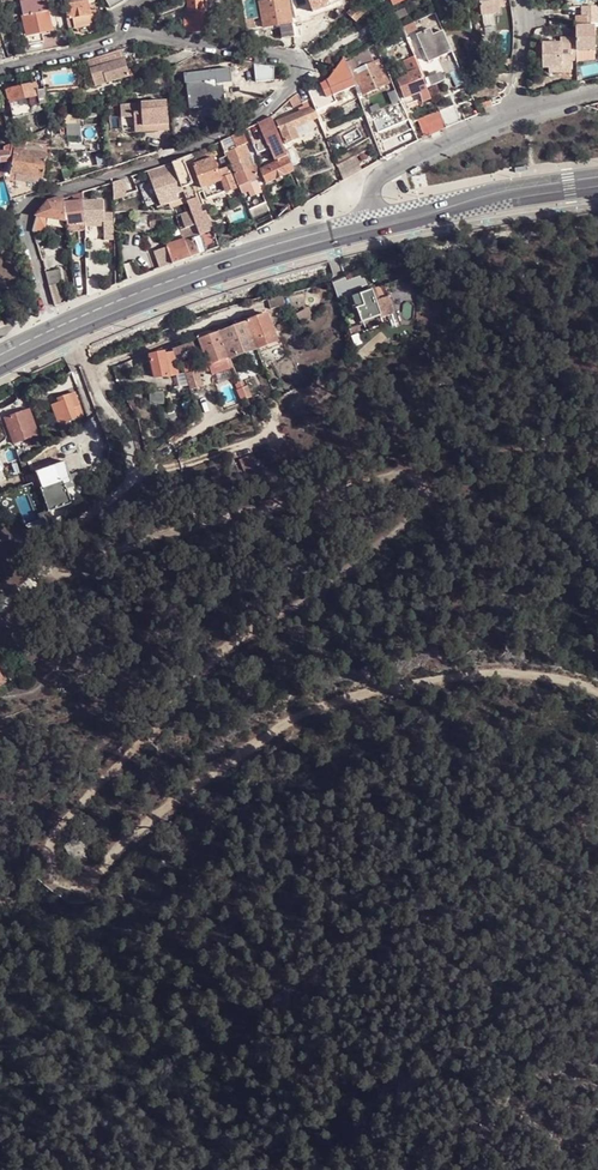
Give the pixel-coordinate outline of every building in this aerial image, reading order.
[(47,9),(45,0),(22,0),(20,1),(22,14),(47,9)] [(66,18),(72,16),(73,28),(91,24),(90,18),(89,13),(88,3),(87,0),(63,0),(66,18)] [(210,30),(210,23),(209,13),(204,13),(203,0),(189,0),(189,2),(190,19),(186,19),(186,31),(209,30),(210,30)] [(215,13),(214,0),(203,0),(204,13),(209,13),(215,13)] [(292,23),(288,0),(269,0),(259,2),(263,27),(279,25),(292,23)] [(342,0),(308,0),(313,12),(342,0)] [(483,15),(499,12),(505,13),(504,6),(509,5),(508,0),(477,0),(478,15),(483,15)] [(301,25),(311,22),(304,4),(298,6),(301,25)] [(585,4),(584,25),(577,26),(578,40),(578,51),(592,53),(597,52),(597,34),(597,29),(597,4),(585,4)] [(42,31),(51,29),(47,9),(22,14),(26,34),(42,31)] [(429,22),(437,18),(435,14),(427,17),(429,22)] [(248,29),(255,28),(253,18),(246,20),(248,29)] [(418,31),(415,22),(410,25),(402,29),(405,36),(418,31)] [(210,37),(222,39),(221,31),(221,24),(210,23),(210,30),(209,30),(210,37)] [(282,39),(295,36),(292,23),(279,25),(282,39)] [(452,53),(443,32),(440,25),(431,29),(417,35),(428,63),(452,53)] [(409,49),(410,49),(402,29),(398,31),(406,51),(409,49)] [(28,43),(43,40),(42,31),(26,34),(28,43)] [(10,57),(5,34),(0,35),(0,60),(10,57)] [(573,58),(572,41),(563,40),(563,46),(546,46),(546,50),(538,50),(538,58),(547,57),(546,69),(553,67),(564,67),(564,74),(574,73),(573,58)] [(358,61),(370,56),(369,52),(367,49),(367,48),(354,55),(358,61)] [(121,49),(87,61),(90,70),(124,59),(121,49)] [(413,73),(419,70),(413,57),(408,60),(413,73)] [(330,89),(353,80),(346,62),(345,58),(340,65),(328,79),(326,81),(330,89)] [(124,59),(90,70),(95,87),(129,76),(124,59)] [(358,94),(362,92),(353,72),(358,70),(354,59),(346,62),(353,80),(355,86),(358,94)] [(363,94),(388,83),(378,61),(358,70),(353,72),(362,92),(363,94)] [(37,90),(44,88),(40,69),(33,71),(35,82),(37,90)] [(407,75),(411,84),(400,90),(405,100),(421,92),(427,89),(419,70),(413,73),(407,75)] [(204,105),(219,102),(217,87),(217,84),(215,78),(186,83),(190,107),(204,105)] [(333,95),(355,86),(353,80),(330,89),(332,95),(333,95)] [(6,90),(9,101),(33,95),(38,95),(37,90),(35,82),(6,90)] [(307,91),(309,98),(325,92),(322,85),(307,91)] [(217,87),(219,102),(225,101),(223,87),(217,87)] [(44,88),(37,90),(38,95),(39,98),(38,98),(39,104),(46,102),(44,93),(44,88)] [(427,101),(431,99),(427,89),(421,92),(424,98),(425,101),(427,101)] [(315,111),(322,108),(323,110),(325,110),(329,109),(330,107),(329,105),(336,102),(333,95),(332,95),(328,97),(325,92),(309,98),(310,99),(315,111)] [(297,94),(288,101),(293,107),(302,104),(303,103),(297,94)] [(285,144),(298,138),(294,127),(318,117),(315,111),(310,99),(303,103),(302,104),(303,106),(298,108),(299,111),(276,121),(285,144)] [(395,110),(403,107),(400,99),(392,103),(395,110)] [(101,100),(84,108),(85,118),(95,116),(96,114),(97,110),(103,108),(101,100)] [(166,126),(166,102),(146,103),(146,119),(146,125),(146,127),(166,126)] [(441,117),(445,128),(462,121),(456,110),(441,117)] [(433,120),(440,117),(438,112),(430,115),(433,120)] [(281,142),(276,131),(271,117),(262,122),(258,124),(268,148),(270,147),(281,142)] [(438,131),(445,128),(441,117),(440,117),(433,120),(438,131)] [(146,125),(146,119),(138,120),(138,133),(146,127),(146,125)] [(56,134),(66,134),(66,129),(79,129),(79,122),(59,123),(59,125),(55,126),(56,134)] [(256,154),(268,148),(258,124),(247,129),(254,147),(256,154)] [(243,145),(247,143),(243,131),(235,135),(238,143),(239,146),(243,145)] [(221,142),(225,152),(226,152),(235,148),(233,145),(238,143),(235,135),(221,142)] [(13,149),(45,154),(45,150),(42,150),(39,148),(38,147),(26,145),(26,139),(17,143),(11,145),(11,149),(13,149)] [(220,162),(223,162),(228,160),(225,152),(221,142),(213,145),(220,162)] [(277,162),(287,157),(281,142),(270,147),(277,162)] [(238,184),(256,177),(253,171),(243,145),(239,146),(235,148),(226,152),(235,174),(234,174),(238,184)] [(4,172),(9,173),(13,149),(11,149),(2,148),(0,160),(4,172)] [(9,173),(41,178),(45,154),(13,149),(9,173)] [(355,155),(337,165),(342,181),(361,170),(355,155)] [(222,180),(219,170),(214,156),(193,165),(201,187),(222,180)] [(287,157),(277,162),(260,170),(266,183),(293,170),(287,157)] [(189,184),(192,183),(183,158),(173,163),(175,169),(182,188),(189,184)] [(165,172),(175,169),(173,163),(153,169),(155,175),(165,172)] [(226,192),(236,188),(227,167),(219,170),(222,180),(226,192)] [(167,175),(151,181),(158,199),(178,192),(180,196),(185,194),(182,188),(175,169),(165,172),(167,175)] [(238,184),(240,191),(254,185),(263,182),(257,169),(253,171),(256,177),(238,184)] [(113,200),(126,196),(125,189),(132,187),(130,177),(113,182),(113,200)] [(10,199),(42,189),(41,184),(37,182),(10,178),(10,182),(7,184),(6,179),(4,180),(10,199)] [(206,199),(226,192),(222,180),(201,187),(202,190),(206,199)] [(151,181),(147,182),(157,207),(160,206),(158,199),(151,181)] [(240,191),(243,198),(253,194),(254,199),(259,196),(254,185),(240,191)] [(126,196),(134,193),(132,187),(125,189),(126,196)] [(66,224),(84,222),(83,209),(82,191),(72,195),(72,201),(63,203),(65,219),(66,224)] [(178,197),(180,196),(178,192),(158,199),(160,206),(179,199),(178,197)] [(178,197),(179,199),(181,204),(187,201),(187,200),(185,194),(180,196),(178,197)] [(195,221),(207,216),(205,211),(204,210),(202,211),(200,204),(197,196),(187,200),(187,201),(191,210),(195,221)] [(40,230),(45,228),(44,216),(65,219),(63,203),(62,198),(48,202),(37,215),(32,232),(36,244),(44,241),(40,230)] [(266,205),(249,211),(252,219),(269,213),(266,205)] [(84,229),(85,234),(113,236),(113,218),(94,216),(95,210),(83,209),(84,222),(84,229)] [(176,216),(179,230),(185,227),(196,224),(195,221),(191,210),(176,216)] [(149,220),(149,215),(135,215),(134,231),(145,232),(146,220),(149,220)] [(199,231),(211,227),(207,216),(195,221),(196,224),(199,231)] [(67,231),(84,229),(84,222),(66,224),(67,231)] [(185,227),(190,238),(193,237),(199,252),(206,249),(199,231),(196,224),(185,227)] [(207,252),(219,247),(211,227),(199,231),(206,249),(207,252)] [(85,234),(85,238),(97,238),(97,240),(98,241),(114,242),(113,236),(85,234)] [(132,252),(148,250),(146,235),(130,237),(132,252)] [(190,258),(200,254),(199,252),(193,237),(190,238),(184,240),(190,258)] [(172,265),(190,258),(184,240),(165,246),(172,265)] [(160,269),(172,265),(165,246),(153,251),(160,269)] [(50,271),(55,285),(63,283),(58,269),(50,271)] [(55,307),(60,305),(55,285),(50,271),(45,273),(55,307)] [(119,284),(129,280),(127,275),(118,279),(119,284)] [(373,283),(375,296),(387,293),(384,281),(373,283)] [(372,288),(359,292),(363,303),(356,306),(361,320),(381,313),(382,317),(392,312),(386,296),(376,299),(372,288)] [(363,303),(359,292),(352,295),(356,306),(363,303)] [(288,296),(270,302),(274,311),(291,305),(288,296)] [(301,317),(304,323),(313,319),(311,312),(301,317)] [(279,340),(269,313),(249,320),(259,348),(279,340)] [(249,320),(221,330),(231,357),(259,348),(249,320)] [(359,325),(350,328),(353,336),(362,333),(359,325)] [(201,337),(210,365),(231,357),(221,330),(201,337)] [(156,377),(170,375),(179,372),(175,347),(151,354),(155,374),(156,377)] [(231,357),(210,365),(193,371),(187,373),(190,381),(234,366),(231,357)] [(189,360),(181,363),(185,373),(187,373),(193,371),(189,360)] [(248,397),(241,381),(236,384),(242,399),(248,397)] [(60,400),(53,402),(58,416),(65,414),(66,420),(59,422),(62,431),(73,427),(71,419),(85,414),(78,391),(59,396),(60,400)] [(165,391),(151,393),(153,404),(166,402),(165,391)] [(38,433),(31,410),(23,412),(22,409),(4,415),(13,438),(19,436),(20,438),(38,433)] [(47,509),(40,511),(49,537),(57,528),(51,510),(79,500),(66,461),(35,471),(47,509)]
